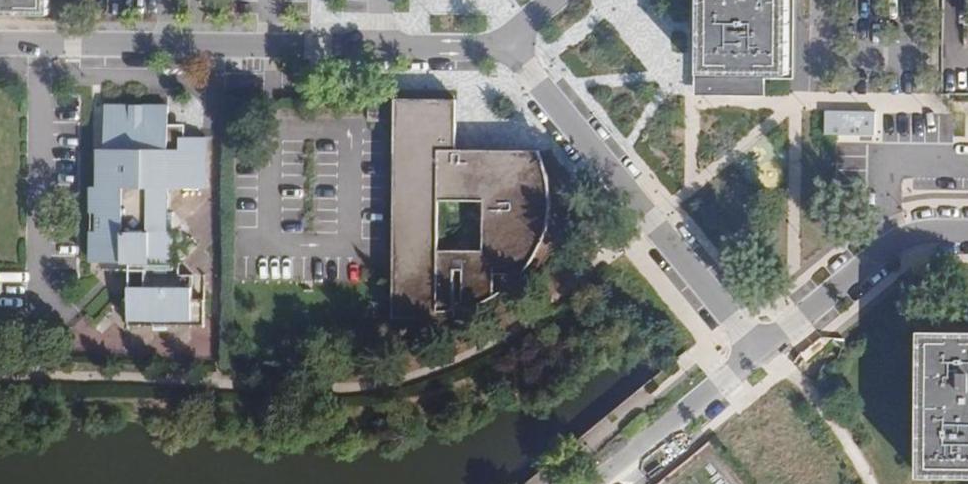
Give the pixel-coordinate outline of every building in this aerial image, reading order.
[(698,61),(698,71),(711,72),(711,88),(728,88),(728,96),(762,96),(762,72),(787,73),(788,0),(699,0),(698,61)] [(698,96),(711,96),(711,88),(711,72),(698,71),(698,96)] [(711,88),(711,96),(728,96),(728,88),(711,88)] [(396,98),(395,317),(456,317),(456,270),(464,270),(464,290),(496,290),(496,273),(516,273),(524,264),(531,253),(537,241),(542,230),(545,212),(546,191),(543,170),(539,159),(534,150),(512,150),(512,155),(457,154),(457,145),(458,100),(441,100),(441,99),(396,98)] [(186,107),(104,106),(103,151),(97,151),(97,188),(90,188),(90,214),(97,214),(97,263),(102,263),(103,270),(127,270),(127,262),(151,262),(151,286),(126,285),(127,294),(120,297),(126,301),(126,325),(130,327),(149,326),(150,331),(169,332),(169,326),(202,327),(203,301),(189,300),(189,274),(179,274),(172,274),(172,262),(173,213),(166,213),(166,189),(203,189),(203,138),(186,138),(186,107)] [(874,137),(875,112),(826,110),(825,135),(874,137)] [(921,335),(919,481),(967,482),(967,336),(921,335)]
